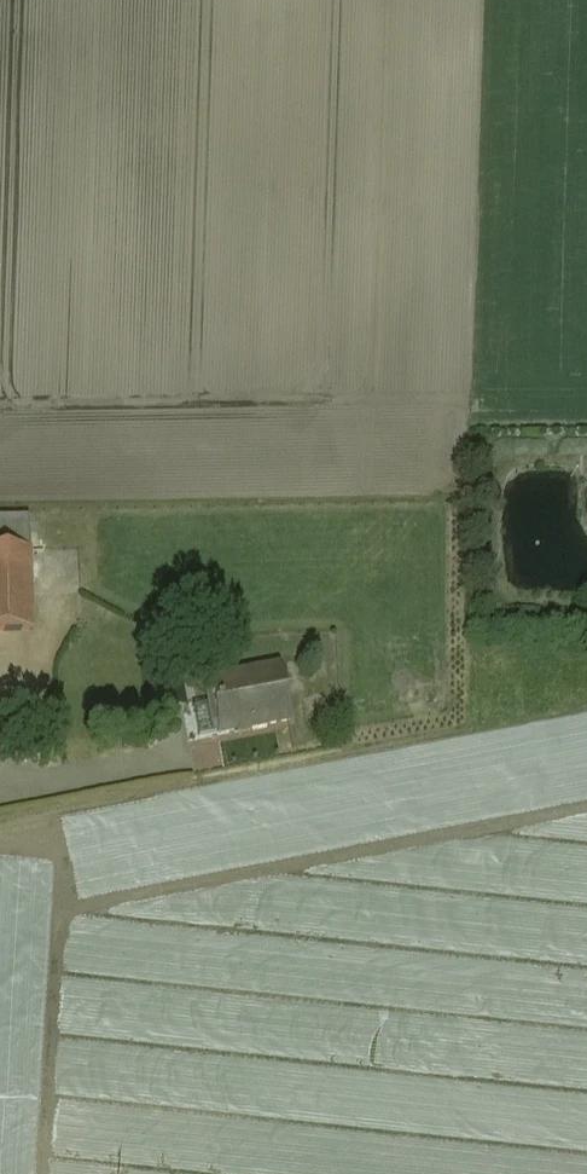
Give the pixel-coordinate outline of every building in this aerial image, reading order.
[(0,519),(0,633),(31,633),(32,520),(0,519)] [(276,666),(207,681),(219,735),(288,719),(276,666)]
